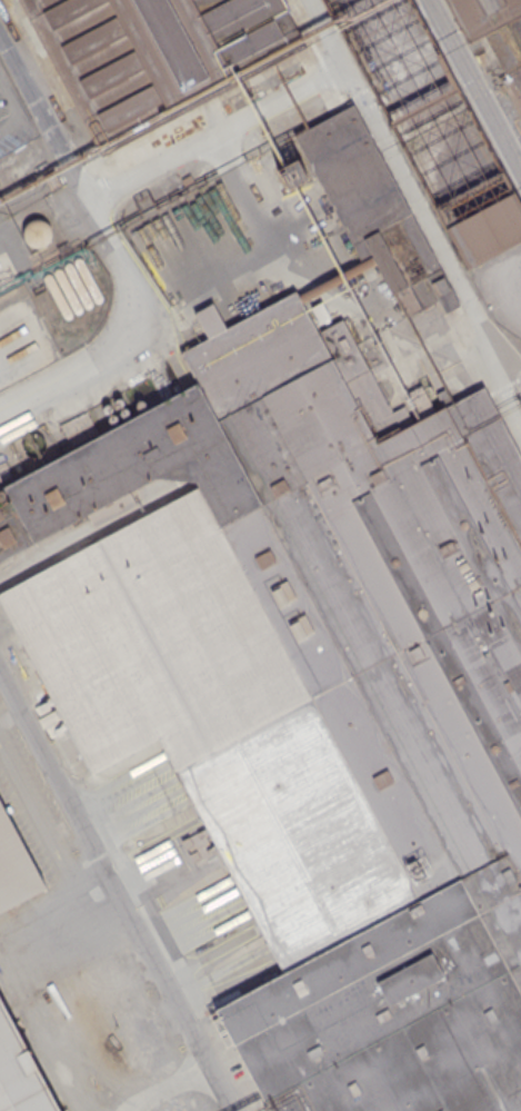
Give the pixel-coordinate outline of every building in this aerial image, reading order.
[(100,156),(212,96),(304,46),(280,0),(18,0),(100,156)] [(468,41),(483,34),(503,72),(498,76),(520,117),(513,120),(520,135),(520,0),(446,0),(468,41)] [(294,137),(353,105),(460,304),(444,313),(437,298),(403,316),(371,255),(360,260),(294,137)] [(512,191),(520,208),(520,239),(467,268),(444,227),(512,191)] [(482,387),(412,424),(403,406),(391,413),(343,318),(314,334),(293,292),(222,329),(209,304),(191,314),(204,339),(180,353),(196,383),(0,488),(0,560),(86,514),(99,538),(0,593),(0,603),(89,773),(157,736),(282,973),(216,1009),(269,1110),(520,1110),(520,464),(482,387)] [(44,886),(0,909),(0,803),(44,886)] [(181,840),(193,861),(213,850),(201,829),(181,840)] [(0,1001),(60,1110),(0,1110),(0,1001)]
